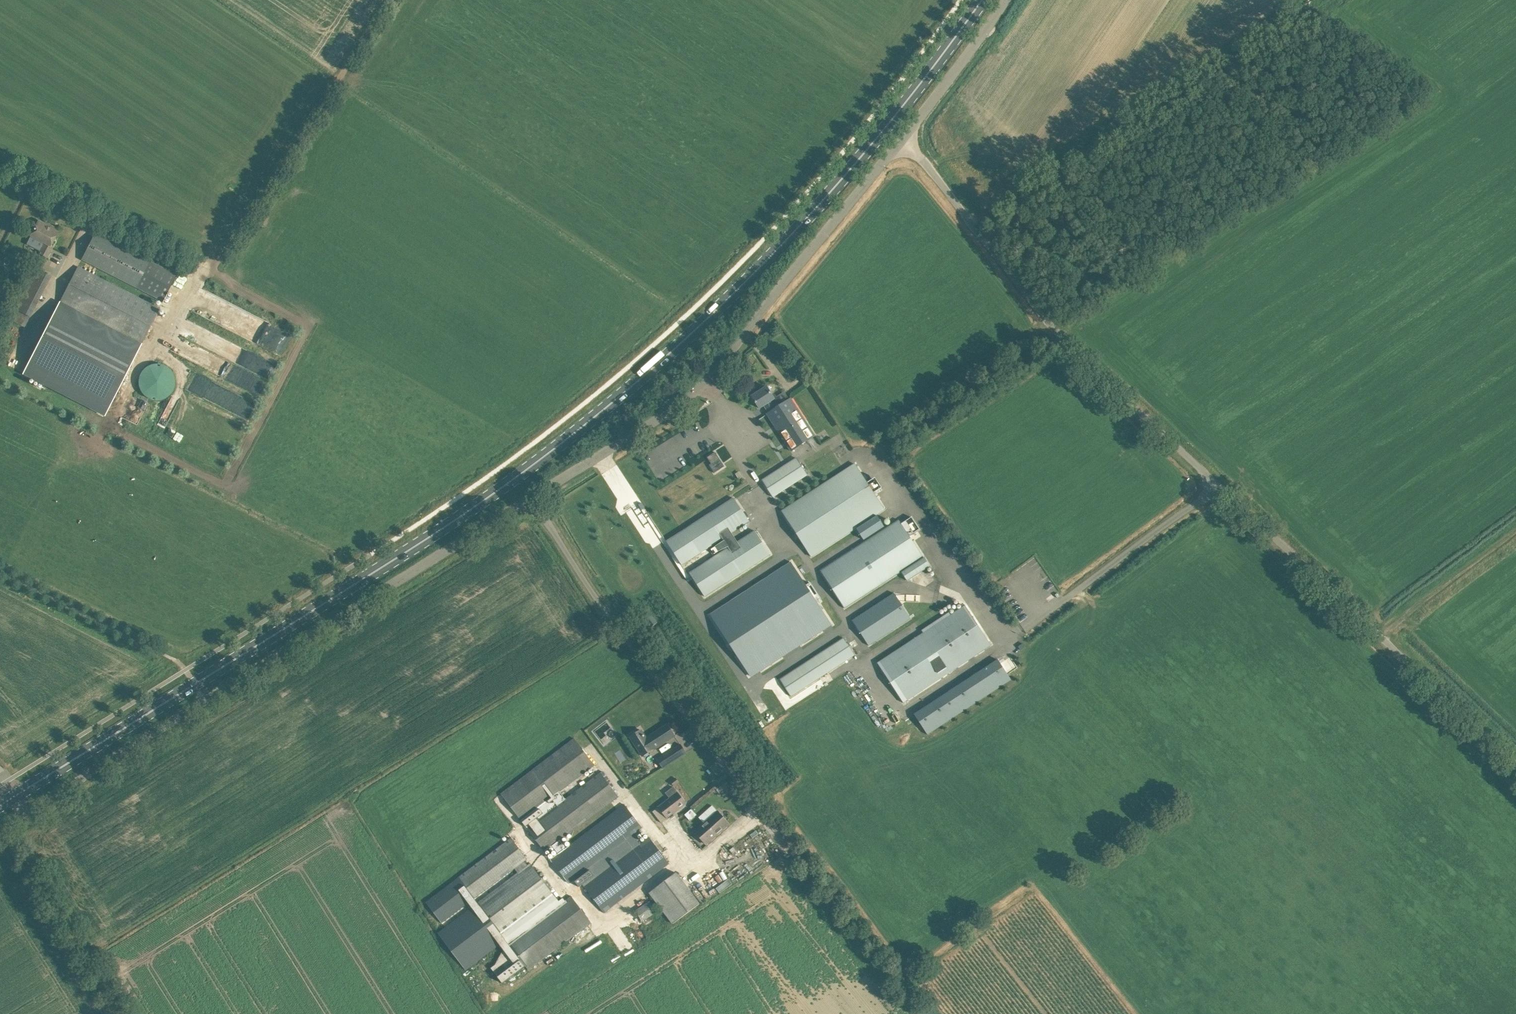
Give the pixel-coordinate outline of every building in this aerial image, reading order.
[(30,237),(42,244),(37,254),(47,258),(51,250),(49,249),(59,230),(51,226),(51,227),(38,221),(34,230),(30,237)] [(95,234),(82,259),(163,301),(176,275),(95,234)] [(24,282),(43,292),(50,276),(31,267),(24,282)] [(159,308),(78,268),(60,303),(141,344),(159,308)] [(286,350),(294,329),(199,292),(191,313),(286,350)] [(141,344),(60,303),(24,375),(105,416),(141,344)] [(147,398),(155,400),(159,400),(165,398),(170,394),(174,388),(175,383),(174,377),(171,371),(167,367),(161,365),(155,364),(150,366),(144,369),(141,374),(139,380),(139,385),(140,388),(143,394),(147,398)] [(776,408),(771,401),(775,399),(767,387),(766,387),(766,388),(760,392),(760,391),(752,396),(760,409),(764,405),(769,413),(776,408)] [(767,414),(791,451),(815,436),(797,407),(791,398),(776,408),(769,413),(767,414)] [(164,426),(171,410),(166,408),(159,424),(164,426)] [(725,466),(720,459),(716,452),(707,457),(712,464),(710,465),(715,473),(725,466)] [(762,481),(773,497),(808,475),(797,458),(762,481)] [(855,463),(781,511),(812,558),(856,529),(877,515),(885,510),(874,493),(881,489),(875,481),(869,484),(855,463)] [(667,542),(682,564),(722,538),(729,548),(690,573),(705,596),(770,554),(755,531),(738,543),(731,532),(749,521),(734,498),(667,542)] [(877,515),(856,529),(864,540),(885,527),(877,515)] [(899,520),(821,570),(845,608),(923,557),(909,536),(914,533),(906,521),(901,524),(899,520)] [(902,572),(907,580),(930,566),(925,557),(902,572)] [(791,562),(710,614),(750,675),(756,671),(758,673),(785,655),(784,653),(796,645),(798,647),(825,629),(824,627),(831,622),(817,602),(821,599),(811,583),(806,585),(791,562)] [(894,593),(853,620),(870,646),(911,619),(894,593)] [(924,633),(878,663),(904,702),(991,645),(965,606),(951,615),(949,612),(922,630),(924,633)] [(643,617),(651,627),(657,623),(649,612),(643,617)] [(844,637),(780,680),(791,697),(856,655),(852,649),(853,648),(858,645),(855,639),(848,643),(844,637)] [(998,660),(914,715),(928,736),(1011,681),(998,660)] [(630,737),(642,757),(675,736),(668,724),(646,738),(641,730),(638,732),(637,730),(632,733),(633,735),(630,737)] [(501,794),(522,821),(552,798),(558,806),(528,828),(545,852),(553,846),(559,854),(551,860),(569,883),(642,828),(625,804),(566,848),(560,840),(619,796),(601,773),(566,799),(560,791),(595,765),(575,739),(501,794)] [(657,760),(663,768),(687,753),(681,744),(673,750),(657,760)] [(721,792),(731,785),(728,780),(718,786),(721,792)] [(686,804),(678,792),(673,787),(665,793),(670,798),(659,807),(667,818),(686,804)] [(704,824),(695,832),(706,844),(722,830),(729,824),(718,811),(718,812),(712,805),(711,807),(699,817),(704,824)] [(685,814),(691,821),(698,814),(692,808),(685,814)] [(633,835),(573,880),(579,888),(583,885),(584,887),(604,913),(669,864),(650,837),(640,844),(636,839),(633,835)] [(511,838),(427,901),(442,923),(516,869),(519,873),(438,933),(466,970),(500,944),(503,949),(561,904),(530,863),(528,865),(525,861),(527,859),(511,838)] [(649,893),(673,924),(700,904),(698,902),(691,892),(676,872),(668,878),(649,893)] [(716,888),(720,893),(732,884),(728,879),(716,888)] [(495,965),(491,968),(503,983),(525,966),(528,970),(591,922),(571,896),(503,949),(495,965)] [(656,912),(650,902),(635,911),(642,921),(656,912)]
